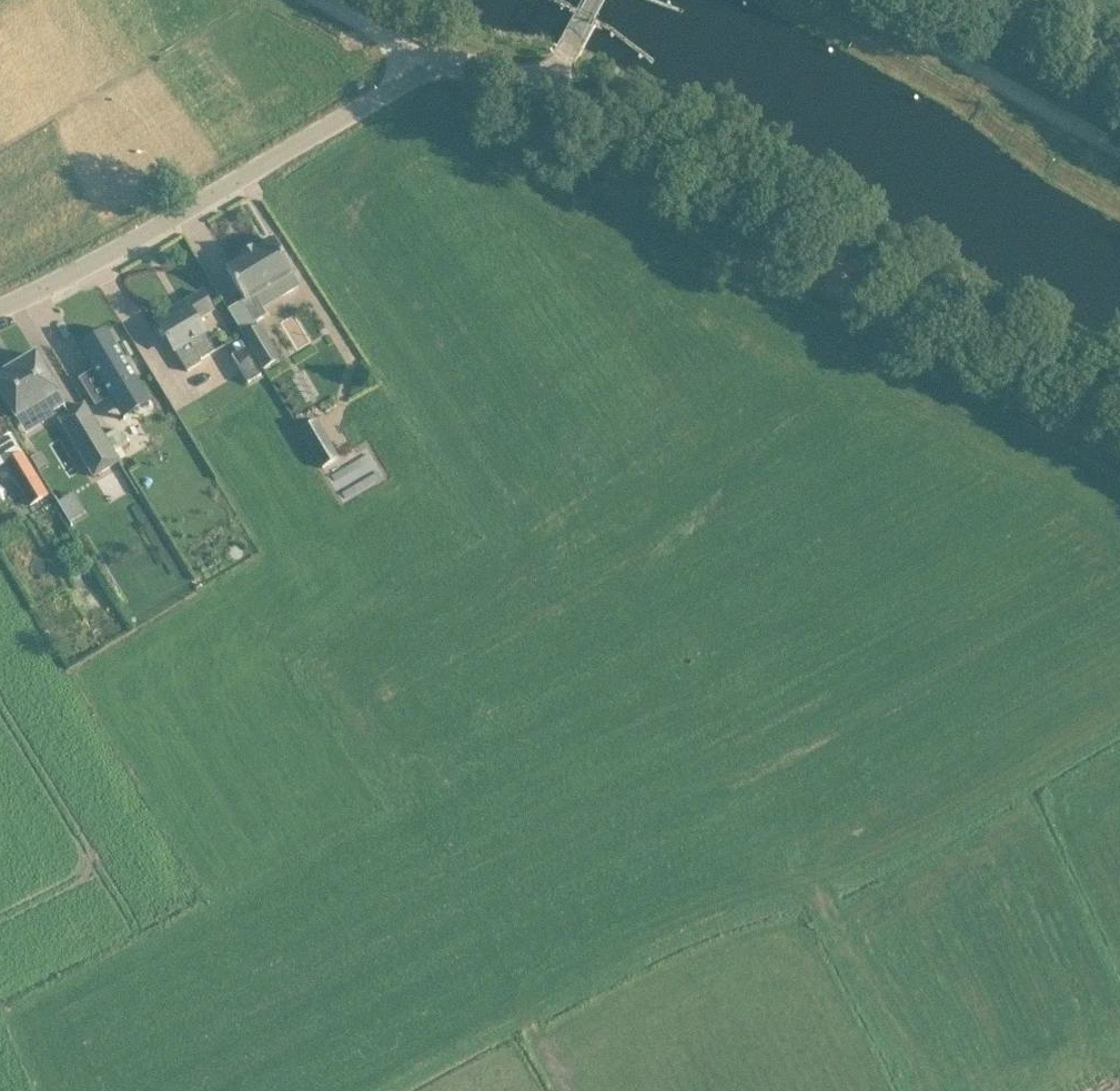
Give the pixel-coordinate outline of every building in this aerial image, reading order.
[(570,13),(600,29),(602,29),(604,25),(603,24),(574,7),(571,7),(569,11),(570,13)] [(246,310),(255,324),(266,317),(254,298),(274,285),(282,297),(297,287),(290,275),(292,274),(270,241),(252,252),(251,250),(239,258),(240,260),(223,271),(247,309),(246,310)] [(160,328),(162,331),(160,332),(163,338),(166,337),(188,374),(202,365),(201,362),(216,353),(197,322),(214,312),(203,294),(174,311),(178,317),(160,328)] [(259,328),(243,338),(265,371),(280,361),(259,328)] [(106,334),(79,351),(94,375),(79,384),(96,411),(110,402),(124,425),(151,409),(106,334)] [(244,350),(232,358),(248,385),(261,377),(244,350)] [(0,377),(0,391),(16,418),(46,400),(53,412),(66,405),(36,356),(0,377)] [(83,407),(61,421),(94,475),(117,461),(83,407)] [(340,458),(316,420),(299,431),(322,469),(340,458)] [(30,505),(47,495),(22,453),(5,463),(30,505)]
